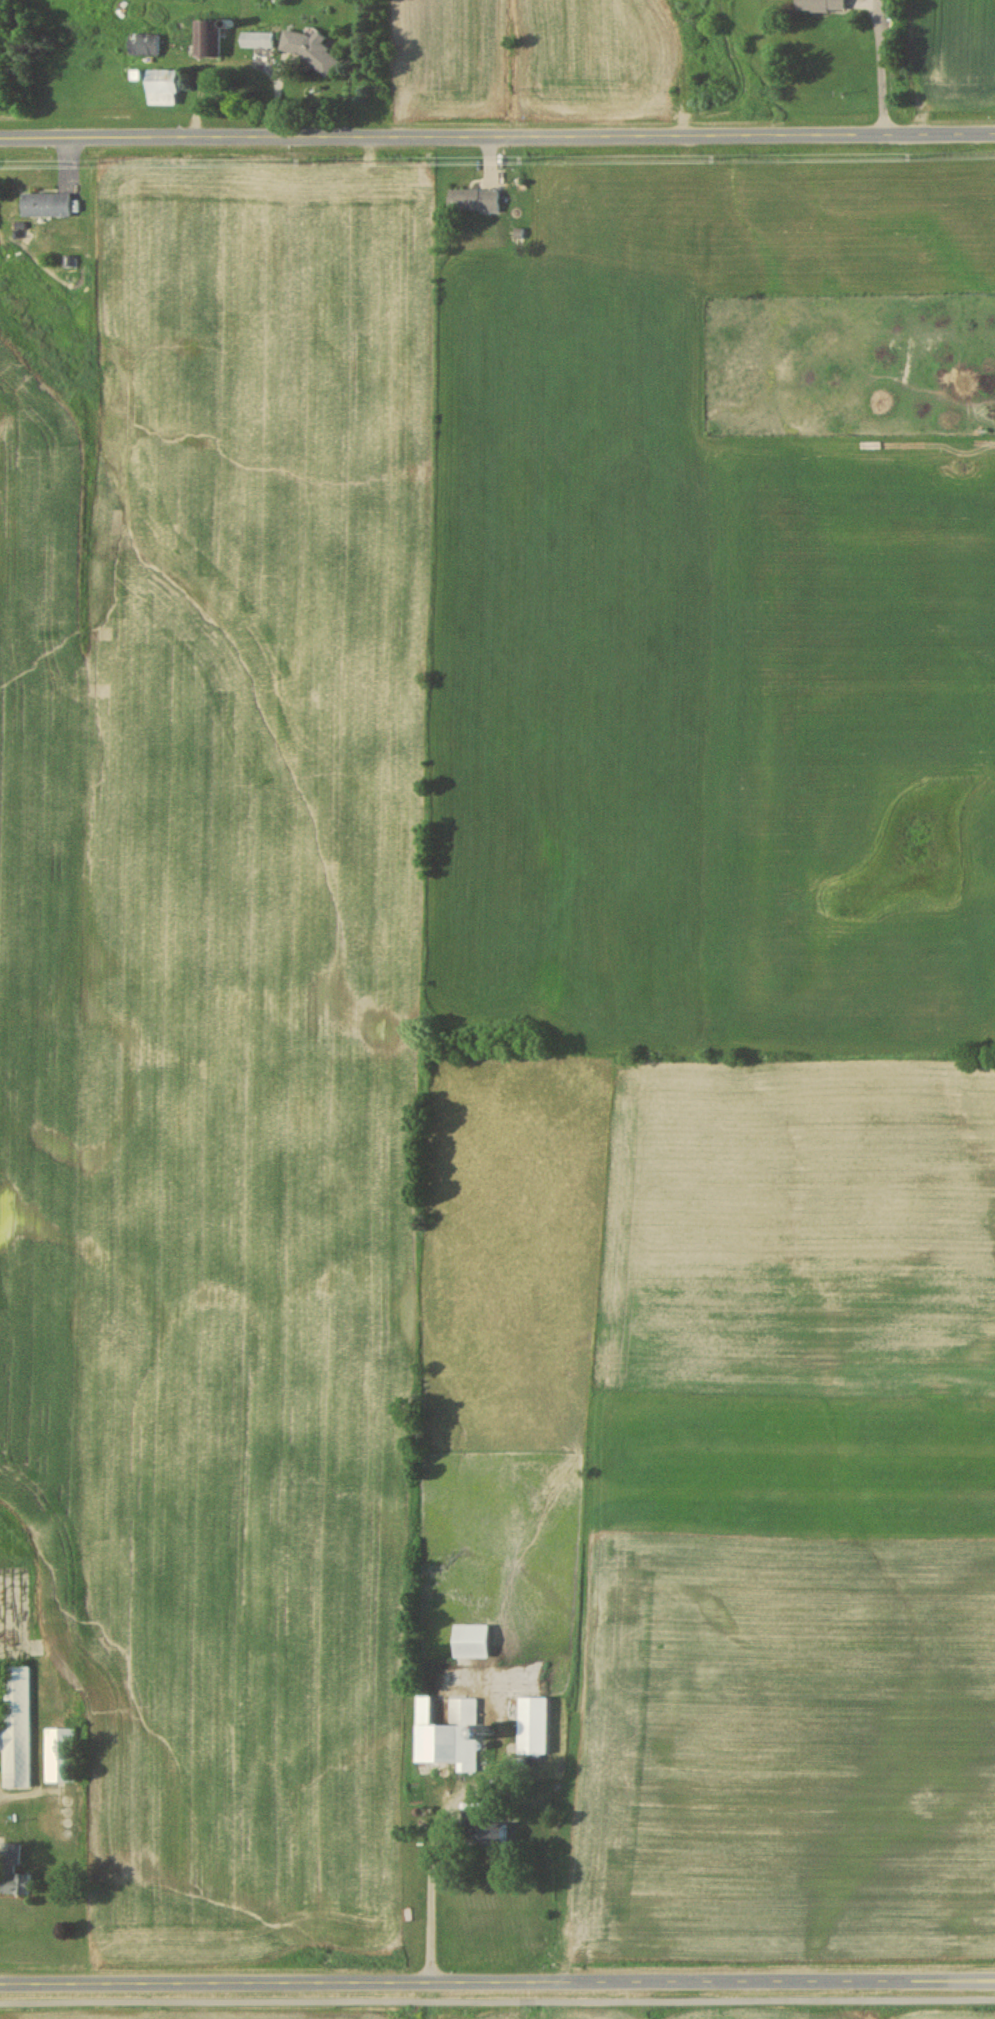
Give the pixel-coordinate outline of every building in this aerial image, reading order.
[(845,0),(795,0),(795,11),(845,10),(845,0)] [(195,57),(220,57),(220,21),(195,21),(195,57)] [(279,55),(334,68),(337,57),(324,54),(328,35),(314,32),(313,36),(285,29),(279,55)] [(241,48),(274,48),(274,32),(241,32),(241,48)] [(159,55),(159,34),(129,34),(129,55),(159,55)] [(147,70),(147,105),(177,105),(177,70),(147,70)] [(499,212),(499,189),(448,189),(448,212),(499,212)] [(70,216),(70,193),(20,193),(20,216),(70,216)] [(487,1623),(453,1623),(453,1656),(487,1656),(487,1623)] [(417,1695),(416,1761),(469,1762),(469,1771),(477,1771),(478,1739),(493,1739),(493,1724),(476,1724),(477,1697),(450,1697),(450,1724),(431,1723),(431,1695),(417,1695)] [(519,1753),(546,1753),(546,1696),(519,1696),(519,1753)] [(78,1728),(48,1728),(48,1782),(78,1781),(78,1728)] [(506,1822),(484,1822),(484,1811),(465,1810),(464,1843),(506,1844),(506,1822)] [(36,1894),(36,1873),(23,1873),(24,1843),(4,1842),(3,1893),(36,1894)]
